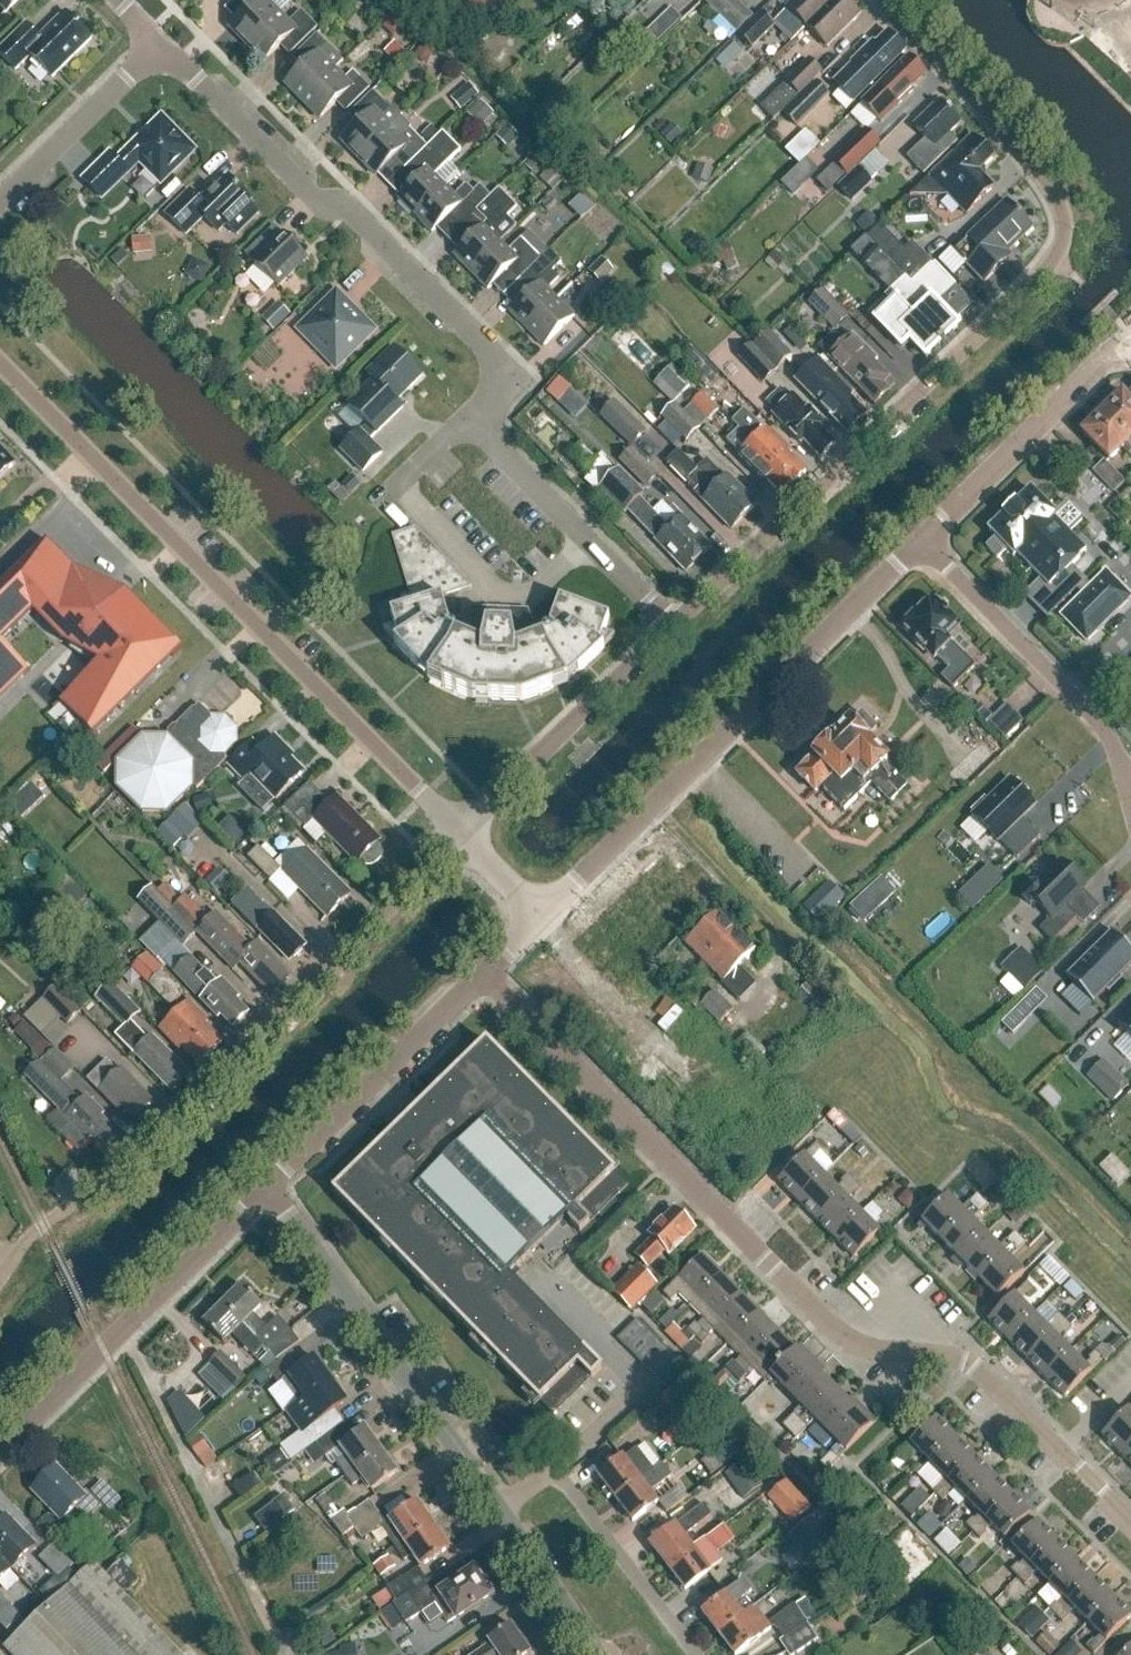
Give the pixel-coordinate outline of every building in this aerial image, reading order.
[(8,13),(21,0),(0,0),(0,5),(8,13)] [(247,45),(279,14),(292,1),(290,0),(242,0),(250,8),(230,28),(247,45)] [(370,10),(379,0),(360,0),(370,10)] [(495,0),(452,0),(446,5),(472,31),(498,5),(505,12),(517,0),(501,0),(498,3),(495,0)] [(676,0),(649,0),(637,13),(662,36),(686,9),(676,0)] [(738,37),(755,21),(735,0),(712,0),(707,6),(738,37)] [(839,0),(798,0),(788,10),(809,30),(839,0)] [(843,0),(839,0),(809,30),(829,50),(861,18),(843,0)] [(289,24),(279,14),(247,45),(264,63),(285,43),(294,52),(318,29),(301,12),(289,24)] [(394,39),(408,25),(395,12),(381,26),(394,39)] [(53,79),(92,40),(66,13),(40,39),(27,25),(0,51),(0,55),(16,72),(31,57),(53,79)] [(775,29),(762,16),(740,38),(753,50),(775,29)] [(303,102),(335,71),(344,62),(317,35),(297,55),(306,65),(286,85),(303,102)] [(855,103),(906,53),(890,36),(877,48),(874,45),(854,64),(860,71),(841,90),(855,103)] [(397,66),(408,55),(395,42),(384,53),(397,66)] [(744,53),(735,43),(726,52),(735,62),(744,53)] [(427,66),(436,52),(422,44),(414,59),(427,66)] [(497,61),(503,53),(493,44),(486,52),(497,61)] [(914,94),(915,90),(926,78),(920,71),(920,68),(915,63),(912,63),(909,60),(880,89),(882,91),(866,106),(878,119),(894,104),(899,109),(914,94)] [(823,75),(810,62),(788,85),(801,97),(823,75)] [(335,71),(303,102),(320,120),(341,100),(350,109),(370,89),(353,71),(344,80),(335,71)] [(817,83),(784,116),(797,129),(830,97),(817,83)] [(775,123),(801,97),(788,85),(763,110),(775,123)] [(391,128),(401,118),(403,116),(392,105),(389,108),(373,92),(353,112),(362,122),(342,142),(359,159),(391,128)] [(481,129),(495,115),(481,102),(467,116),(481,129)] [(916,128),(927,141),(907,160),(923,177),(957,144),(949,136),(961,125),(941,104),(916,128)] [(111,154),(84,181),(102,200),(129,174),(127,171),(137,161),(145,168),(146,167),(163,184),(183,164),(182,163),(194,150),(162,117),(118,161),(111,154)] [(401,118),(391,128),(359,159),(376,177),(397,157),(407,168),(409,167),(428,148),(410,129),(411,128),(401,118)] [(429,145),(439,134),(431,126),(421,137),(429,145)] [(507,148),(518,137),(508,126),(496,138),(507,148)] [(811,128),(790,148),(804,163),(826,143),(811,128)] [(881,145),(866,129),(833,162),(848,178),(858,169),(881,145)] [(436,177),(461,152),(443,133),(428,148),(409,167),(420,177),(398,199),(415,216),(445,186),(436,177)] [(994,191),(979,175),(995,160),(973,137),(909,200),(910,201),(913,198),(948,198),(967,218),(994,191)] [(536,178),(548,166),(538,156),(526,168),(536,178)] [(709,185),(713,171),(697,166),(693,180),(709,185)] [(873,184),(858,169),(848,178),(838,189),(853,204),(873,184)] [(184,184),(174,175),(160,190),(169,199),(184,184)] [(250,203),(251,202),(228,179),(202,204),(190,192),(166,215),(187,236),(205,218),(220,233),(221,232),(218,230),(225,223),(238,236),(239,236),(237,233),(255,214),(258,217),(259,216),(246,203),(248,200),(250,203)] [(460,228),(485,204),(491,197),(480,186),(474,192),(467,185),(455,196),(445,186),(415,216),(432,234),(454,213),(464,223),(459,228),(460,228)] [(517,228),(507,218),(517,208),(499,190),(491,197),(485,204),(460,228),(460,229),(465,224),(476,234),(454,256),(471,273),(501,243),(517,228)] [(549,214),(557,206),(549,199),(542,206),(549,214)] [(1002,260),(1033,231),(1008,204),(955,254),(985,285),(1006,265),(1002,260)] [(874,218),(862,230),(868,237),(881,224),(874,218)] [(881,226),(867,239),(892,264),(905,251),(881,226)] [(303,255),(285,236),(284,236),(275,227),(245,255),(278,289),(295,272),(290,266),(301,254),(302,255),(303,255)] [(578,254),(587,244),(576,233),(567,243),(578,254)] [(698,257),(709,246),(698,235),(686,246),(698,257)] [(134,256),(153,254),(151,238),(132,239),(134,256)] [(501,243),(471,273),(488,291),(510,270),(521,280),(550,251),(541,260),(521,240),(509,251),(501,243)] [(720,265),(735,259),(729,244),(714,250),(720,265)] [(129,258),(122,250),(111,261),(118,268),(129,258)] [(532,291),(552,271),(561,262),(550,251),(521,280),(532,291)] [(779,269),(786,262),(776,251),(769,258),(779,269)] [(601,285),(614,272),(602,259),(588,272),(601,285)] [(668,279),(675,272),(663,260),(651,271),(658,278),(668,279)] [(891,307),(875,322),(902,350),(910,342),(926,360),(940,347),(945,343),(945,342),(957,330),(958,331),(959,330),(958,329),(936,306),(941,301),(940,300),(953,288),(954,289),(956,287),(935,266),(912,288),(905,280),(884,300),(891,307)] [(527,330),(557,300),(548,291),(559,279),(552,271),(532,291),(510,313),(527,330)] [(850,319),(823,292),(810,305),(836,333),(850,319)] [(374,331),(337,294),(300,331),(312,343),(315,340),(339,364),(336,367),(337,368),(374,331)] [(544,348),(575,318),(557,300),(527,330),(544,348)] [(276,329),(292,313),(280,301),(264,317),(276,329)] [(634,308),(627,314),(635,322),(642,316),(634,308)] [(788,334),(807,348),(813,340),(794,325),(788,334)] [(769,332),(756,344),(753,347),(777,372),(780,370),(793,357),(769,332)] [(892,381),(876,364),(879,361),(855,335),(830,360),(840,371),(875,407),(890,393),(885,387),(892,381)] [(777,373),(751,347),(739,360),(765,385),(777,373)] [(397,402),(423,377),(394,348),(368,374),(374,381),(349,406),(368,425),(341,451),(363,473),(382,454),(370,442),(403,409),(397,402)] [(805,381),(800,385),(812,396),(813,396),(847,432),(864,416),(849,399),(852,395),(838,381),(838,380),(834,376),(840,371),(830,360),(825,355),(820,361),(808,372),(811,375),(805,381)] [(706,390),(717,379),(701,363),(691,374),(706,390)] [(694,383),(674,364),(655,383),(674,403),(694,383)] [(719,411),(702,395),(692,405),(708,421),(719,411)] [(775,415),(773,417),(802,446),(805,444),(821,461),(837,445),(821,428),(824,425),(809,410),(808,410),(794,396),(790,400),(775,415)] [(1102,417),(1130,446),(1130,405),(1123,396),(1102,417)] [(539,426),(549,417),(537,403),(526,413),(539,426)] [(701,429),(676,404),(664,416),(688,441),(701,429)] [(613,406),(600,419),(608,427),(630,450),(631,449),(644,436),(621,414),(613,406)] [(785,450),(766,430),(764,432),(746,412),(733,424),(740,431),(793,486),(806,474),(788,456),(785,450)] [(1102,417),(1081,437),(1108,464),(1121,452),(1130,462),(1130,446),(1102,417)] [(793,486),(740,431),(728,442),(740,455),(738,457),(758,478),(762,479),(781,498),(793,486)] [(16,465),(0,448),(0,480),(16,465)] [(630,450),(619,462),(649,490),(661,477),(631,449),(630,450)] [(743,519),(698,470),(681,451),(668,462),(695,492),(698,489),(706,497),(703,501),(731,530),(743,519)] [(757,506),(729,477),(726,480),(708,462),(698,470),(743,519),(757,506)] [(1113,496),(1126,484),(1104,462),(1092,474),(1113,496)] [(685,575),(698,562),(653,515),(638,499),(642,495),(616,470),(597,489),(623,515),(625,513),(651,539),(654,535),(658,540),(655,543),(685,575)] [(351,495),(360,485),(352,477),(342,486),(351,495)] [(1073,568),(1088,553),(1054,519),(1057,517),(1031,491),(990,531),(998,539),(987,550),(998,561),(1009,550),(1016,557),(1019,555),(1045,581),(1028,597),(1049,618),(1086,582),(1073,568)] [(711,549),(681,518),(678,521),(663,505),(653,515),(698,562),(711,549)] [(391,613),(400,641),(394,644),(429,681),(474,701),(523,702),(568,684),(605,650),(600,646),(610,619),(560,600),(550,626),(558,634),(540,641),(535,629),(521,634),(526,647),(517,651),(513,630),(487,629),(483,649),(442,632),(450,624),(442,599),(447,597),(443,581),(455,570),(416,529),(392,537),(413,606),(391,613)] [(93,735),(181,649),(127,594),(123,599),(109,593),(103,599),(49,544),(0,592),(0,646),(33,613),(61,641),(70,633),(105,669),(90,684),(85,679),(73,690),(74,691),(62,703),(93,735)] [(1130,599),(1106,574),(1062,617),(1087,642),(1130,599)] [(946,614),(945,615),(942,612),(939,611),(935,610),(932,610),(928,611),(925,612),(922,615),(920,618),(919,617),(905,630),(918,644),(918,645),(926,654),(927,653),(935,662),(936,661),(949,674),(941,682),(952,694),(976,671),(965,659),(965,660),(951,646),(950,647),(946,642),(959,629),(950,619),(951,618),(946,614)] [(25,677),(30,672),(17,659),(12,663),(0,651),(0,701),(25,677)] [(994,717),(980,704),(973,712),(986,725),(988,724),(994,717)] [(1006,740),(1024,721),(1006,704),(994,717),(988,724),(1006,740)] [(169,814),(194,788),(197,790),(228,760),(227,759),(240,746),(238,730),(226,718),(212,718),(201,707),(197,710),(195,710),(185,720),(185,722),(169,738),(144,738),(119,763),(120,788),(145,813),(169,814)] [(887,765),(867,744),(867,743),(877,733),(862,717),(852,727),(850,726),(833,743),(832,742),(831,744),(825,743),(816,752),(816,759),(815,760),(816,761),(799,779),(815,796),(821,791),(844,815),(871,789),(890,808),(906,792),(884,768),(887,765)] [(280,799),(305,775),(286,755),(289,752),(276,740),(263,752),(255,744),(234,765),(250,781),(256,775),(280,799)] [(971,786),(997,760),(980,743),(954,770),(971,786)] [(26,810),(49,787),(38,777),(15,799),(26,810)] [(1010,781),(988,802),(985,799),(972,812),(975,815),(973,817),(998,842),(999,841),(1017,860),(1040,838),(1022,819),(1035,806),(1026,796),(1029,793),(1018,782),(1015,785),(1010,781)] [(315,823),(357,866),(359,863),(362,866),(364,867),(368,868),(371,868),(374,867),(377,865),(379,863),(380,860),(380,856),(380,853),(378,850),(376,848),(381,843),(336,798),(329,806),(310,786),(287,809),(307,830),(315,823)] [(197,814),(213,809),(210,798),(194,803),(197,814)] [(186,841),(204,824),(185,805),(168,822),(184,838),(186,841)] [(172,849),(184,838),(168,822),(157,833),(172,849)] [(271,882),(282,872),(259,848),(248,859),(271,882)] [(327,920),(351,897),(308,853),(284,876),(327,920)] [(1085,887),(1062,864),(1039,886),(1031,886),(1025,892),(1025,901),(1030,907),(1039,907),(1052,920),(1040,931),(1053,943),(1078,918),(1066,906),(1085,887)] [(1002,882),(987,867),(972,881),(987,896),(1002,882)] [(216,893),(229,880),(219,870),(206,883),(216,893)] [(89,897),(63,872),(49,885),(74,911),(89,897)] [(898,892),(883,877),(852,906),(866,921),(898,892)] [(846,895),(831,879),(805,905),(821,920),(846,895)] [(171,913),(182,902),(165,885),(154,896),(171,913)] [(184,949),(196,937),(176,917),(171,913),(154,896),(149,891),(138,902),(159,924),(164,929),(177,942),(184,949)] [(291,962),(304,949),(271,916),(246,891),(230,907),(256,932),(258,930),(291,962)] [(211,921),(186,897),(182,902),(171,913),(176,917),(196,937),(211,921)] [(704,967),(735,937),(716,917),(685,948),(704,967)] [(240,966),(250,976),(271,997),(289,979),(258,947),(252,953),(217,919),(199,938),(234,972),(240,966)] [(177,942),(164,929),(159,924),(140,943),(158,960),(174,944),(177,942)] [(1106,991),(1109,994),(1123,979),(1121,977),(1130,967),(1130,951),(1111,931),(1110,932),(1111,933),(1094,950),(1093,948),(1078,963),(1080,964),(1068,976),(1067,975),(1065,977),(1094,1005),(1095,1004),(1094,1003),(1106,991)] [(723,986),(739,1002),(756,986),(740,970),(755,956),(735,937),(704,967),(723,986)] [(1024,992),(1045,972),(1022,948),(1001,968),(1024,992)] [(133,969),(148,985),(161,971),(146,956),(133,969)] [(221,1017),(233,1029),(237,1025),(240,1026),(246,1021),(245,1018),(249,1014),(233,997),(233,992),(222,980),(220,982),(212,974),(209,976),(191,957),(174,973),(219,1019),(221,1017)] [(169,1008),(183,993),(161,971),(147,986),(169,1008)] [(125,1027),(131,1022),(140,1013),(111,983),(97,996),(125,1027)] [(816,1014),(826,1003),(807,985),(797,995),(816,1014)] [(57,987),(43,1000),(62,1019),(68,1025),(82,1012),(57,987)] [(687,1000),(715,1029),(734,1010),(716,991),(707,1000),(697,991),(692,995),(685,987),(679,994),(686,1001),(687,1000)] [(660,1019),(673,1006),(667,1000),(654,1013),(660,1019)] [(1032,1001),(1005,1027),(1015,1037),(1042,1010),(1032,1001)] [(204,1025),(206,1023),(186,1003),(159,1032),(178,1051),(181,1049),(198,1066),(222,1043),(204,1025)] [(15,1014),(9,1020),(17,1028),(23,1022),(15,1014)] [(1130,1039),(1130,1014),(1118,1026),(1130,1039)] [(16,1033),(43,1060),(55,1049),(27,1021),(16,1033)] [(147,1039),(131,1022),(116,1036),(172,1093),(190,1075),(151,1035),(147,1039)] [(581,1236),(629,1189),(485,1043),(484,1043),(486,1046),(335,1193),(333,1191),(332,1192),(554,1419),(602,1372),(585,1354),(510,1278),(517,1271),(517,1272),(561,1229),(560,1229),(567,1222),(571,1225),(570,1225),(581,1236)] [(64,1081),(75,1069),(55,1049),(43,1060),(64,1081)] [(111,1106),(115,1102),(134,1120),(152,1102),(122,1069),(118,1073),(107,1061),(87,1080),(111,1106)] [(1086,1078),(1111,1103),(1129,1086),(1104,1061),(1086,1078)] [(104,1150),(118,1136),(101,1118),(104,1115),(86,1097),(77,1106),(70,1099),(71,1097),(38,1063),(25,1077),(73,1124),(61,1136),(77,1152),(89,1140),(90,1141),(93,1138),(104,1150)] [(832,1117),(858,1140),(866,1132),(840,1109),(832,1117)] [(779,1184),(798,1203),(824,1178),(813,1166),(825,1154),(818,1146),(779,1184)] [(863,1159),(869,1154),(860,1146),(855,1151),(863,1159)] [(817,1222),(855,1185),(848,1177),(841,1184),(843,1186),(837,1191),(835,1189),(824,1178),(798,1203),(817,1222)] [(862,1192),(855,1185),(817,1222),(836,1241),(862,1216),(850,1204),(848,1202),(853,1197),(855,1199),(862,1192)] [(976,1210),(983,1202),(978,1197),(970,1205),(976,1210)] [(927,1229),(942,1244),(968,1218),(962,1212),(949,1199),(919,1228),(923,1232),(927,1229)] [(989,1208),(983,1202),(976,1210),(981,1216),(989,1208)] [(901,1222),(911,1212),(902,1203),(892,1213),(901,1222)] [(976,1210),(970,1205),(962,1212),(968,1218),(976,1210)] [(1016,1226),(1027,1216),(1017,1205),(1006,1216),(1016,1226)] [(669,1255),(693,1230),(684,1221),(684,1217),(679,1213),(676,1213),(674,1210),(650,1235),(653,1239),(636,1257),(649,1269),(665,1252),(669,1255)] [(981,1216),(976,1210),(968,1218),(973,1224),(981,1216)] [(855,1260),(893,1223),(885,1215),(884,1216),(873,1227),(862,1216),(836,1241),(855,1260)] [(973,1224),(968,1218),(942,1244),(956,1258),(953,1262),(957,1266),(987,1237),(973,1224)] [(1013,1248),(1021,1240),(1016,1235),(1008,1242),(1013,1248)] [(1000,1250),(987,1237),(957,1266),(961,1270),(965,1267),(979,1281),(1006,1256),(1000,1250)] [(1026,1245),(1021,1240),(1013,1248),(1019,1253),(1026,1245)] [(1006,1256),(1013,1248),(1008,1242),(1000,1250),(1006,1256)] [(1011,1261),(1019,1253),(1013,1248),(1006,1256),(1011,1261)] [(1024,1276),(1011,1261),(1006,1256),(979,1281),(994,1296),(990,1300),(995,1305),(1024,1276)] [(679,1297),(691,1309),(723,1277),(704,1258),(664,1296),(672,1304),(679,1297)] [(631,1312),(658,1286),(639,1267),(613,1292),(631,1312)] [(697,1340),(742,1296),(723,1277),(691,1309),(704,1322),(698,1327),(696,1326),(690,1332),(697,1340)] [(990,1322),(1009,1342),(1034,1316),(1023,1305),(1036,1292),(1028,1285),(990,1322)] [(242,1288),(223,1307),(241,1327),(256,1341),(264,1332),(266,1330),(253,1317),(262,1308),(242,1288)] [(651,1315),(664,1303),(655,1294),(642,1306),(651,1315)] [(729,1347),(761,1315),(742,1296),(697,1340),(704,1347),(711,1340),(709,1338),(714,1332),(729,1347)] [(241,1327),(223,1307),(204,1325),(225,1345),(232,1338),(253,1359),(264,1348),(256,1341),(241,1327)] [(679,1318),(672,1311),(659,1324),(666,1331),(679,1318)] [(735,1378),(779,1334),(761,1315),(729,1347),(741,1359),(735,1365),(733,1363),(727,1370),(734,1377),(735,1378)] [(1028,1360),(1066,1323),(1059,1316),(1051,1323),(1052,1325),(1047,1329),(1046,1328),(1034,1316),(1009,1342),(1028,1360)] [(628,1351),(648,1331),(638,1322),(618,1342),(628,1351)] [(1073,1330),(1066,1323),(1028,1360),(1046,1379),(1072,1354),(1060,1343),(1059,1341),(1064,1336),(1065,1338),(1073,1330)] [(674,1324),(665,1333),(682,1350),(689,1342),(681,1333),(682,1332),(674,1324)] [(648,1331),(628,1351),(638,1361),(658,1341),(648,1331)] [(264,1332),(256,1341),(264,1348),(265,1347),(267,1350),(276,1344),(264,1332)] [(299,1346),(291,1334),(276,1344),(267,1350),(276,1363),(290,1353),(299,1346)] [(797,1351),(779,1334),(735,1378),(740,1384),(741,1384),(748,1378),(746,1375),(752,1369),(754,1372),(767,1385),(773,1379),(772,1378),(797,1352),(797,1351)] [(1116,1354),(1127,1344),(1119,1336),(1108,1347),(1116,1354)] [(668,1351),(658,1341),(638,1361),(648,1371),(668,1351)] [(800,1348),(797,1351),(797,1352),(772,1378),(773,1379),(793,1399),(803,1408),(783,1427),(790,1435),(809,1416),(836,1390),(823,1377),(826,1374),(800,1348)] [(678,1361),(668,1351),(648,1371),(658,1381),(678,1361)] [(237,1389),(247,1378),(222,1353),(211,1363),(237,1389)] [(329,1383),(313,1360),(301,1368),(290,1353),(276,1363),(262,1373),(267,1381),(282,1371),(287,1378),(280,1383),(297,1406),(329,1383)] [(1066,1399),(1103,1361),(1096,1354),(1089,1361),(1090,1362),(1084,1367),(1072,1354),(1046,1379),(1066,1399)] [(678,1361),(658,1381),(668,1390),(688,1370),(678,1361)] [(237,1389),(211,1363),(200,1375),(226,1400),(237,1389)] [(730,1379),(723,1372),(713,1382),(720,1389),(730,1379)] [(267,1381),(262,1373),(255,1379),(260,1387),(267,1381)] [(735,1378),(734,1377),(725,1386),(732,1392),(740,1384),(735,1378)] [(695,1395),(681,1381),(662,1399),(676,1413),(695,1395)] [(329,1383),(297,1406),(293,1408),(299,1417),(301,1416),(309,1427),(300,1433),(278,1449),(281,1453),(290,1465),(315,1446),(343,1427),(334,1414),(345,1406),(329,1383)] [(164,1402),(191,1431),(209,1415),(182,1385),(164,1402)] [(848,1403),(836,1390),(809,1416),(790,1435),(797,1441),(816,1422),(828,1434),(840,1447),(848,1454),(878,1425),(852,1399),(848,1403)] [(1123,1457),(1130,1449),(1130,1410),(1104,1438),(1123,1457)] [(931,1465),(957,1440),(937,1421),(899,1458),(907,1465),(919,1453),(931,1465)] [(322,1456),(323,1455),(332,1468),(336,1465),(345,1479),(355,1472),(380,1454),(363,1431),(351,1439),(343,1427),(315,1446),(322,1456)] [(199,1460),(211,1451),(200,1435),(188,1443),(199,1460)] [(936,1495),(975,1459),(957,1440),(931,1465),(942,1477),(944,1479),(938,1485),(936,1483),(930,1489),(936,1495)] [(848,1454),(840,1447),(836,1451),(844,1459),(848,1454)] [(1123,1457),(1130,1465),(1130,1449),(1123,1457)] [(624,1461),(623,1460),(598,1479),(616,1503),(654,1474),(637,1451),(624,1461)] [(844,1459),(836,1451),(831,1456),(839,1463),(844,1459)] [(395,1476),(380,1454),(355,1472),(345,1479),(351,1489),(362,1482),(371,1494),(395,1476)] [(839,1463),(831,1456),(826,1461),(834,1468),(839,1463)] [(969,1503),(994,1478),(975,1459),(936,1495),(944,1504),(951,1497),(949,1495),(956,1489),(957,1491),(969,1503)] [(834,1468),(826,1461),(821,1466),(829,1473),(834,1468)] [(762,1490),(744,1464),(726,1477),(744,1503),(762,1490)] [(209,1486),(225,1478),(219,1465),(202,1473),(209,1486)] [(651,1496),(671,1479),(662,1467),(654,1474),(616,1503),(633,1525),(658,1506),(651,1496)] [(56,1469),(32,1493),(62,1523),(75,1511),(87,1524),(103,1509),(87,1493),(83,1497),(56,1469)] [(238,1486),(245,1496),(265,1482),(258,1472),(238,1486)] [(975,1535),(1013,1497),(994,1478),(969,1503),(980,1514),(982,1516),(976,1522),(974,1521),(967,1527),(975,1535)] [(786,1483),(769,1498),(782,1512),(799,1497),(786,1483)] [(923,1486),(906,1505),(916,1514),(933,1496),(923,1486)] [(324,1513),(334,1505),(326,1495),(316,1502),(324,1513)] [(283,1519),(294,1512),(284,1496),(272,1504),(283,1519)] [(1007,1541),(1032,1516),(1013,1497),(975,1535),(982,1542),(989,1535),(987,1533),(992,1528),(994,1529),(1007,1541)] [(370,1501),(348,1517),(344,1512),(330,1522),(342,1537),(354,1529),(378,1513),(370,1501)] [(388,1523),(404,1547),(432,1528),(417,1504),(388,1523)] [(658,1511),(664,1519),(673,1512),(668,1505),(658,1511)] [(693,1532),(712,1518),(703,1507),(650,1548),(668,1571),(702,1544),(693,1532)] [(378,1513),(354,1529),(363,1541),(386,1524),(378,1513)] [(296,1535),(306,1527),(297,1514),(286,1522),(296,1535)] [(50,1539),(61,1528),(48,1515),(37,1526),(50,1539)] [(0,1525),(0,1559),(13,1572),(36,1549),(7,1518),(0,1525)] [(836,1543),(817,1518),(794,1536),(802,1546),(807,1542),(818,1556),(836,1543)] [(1020,1580),(1058,1543),(1039,1523),(1014,1548),(1025,1560),(1026,1562),(1021,1567),(1019,1566),(1013,1573),(1020,1580)] [(702,1544),(668,1571),(685,1593),(721,1565),(715,1556),(734,1541),(724,1527),(714,1535),(702,1544)] [(432,1528),(404,1547),(395,1553),(403,1565),(412,1559),(420,1571),(449,1552),(432,1528)] [(940,1539),(952,1553),(964,1543),(952,1529),(940,1539)] [(781,1564),(796,1552),(784,1537),(769,1548),(781,1564)] [(1051,1586),(1077,1561),(1058,1543),(1020,1580),(1027,1587),(1034,1580),(1032,1579),(1038,1573),(1040,1575),(1051,1586)] [(39,1560),(68,1590),(70,1588),(83,1576),(53,1545),(39,1560)] [(91,1566),(84,1558),(76,1566),(83,1573),(91,1566)] [(0,1559),(0,1585),(13,1572),(0,1559)] [(968,1578),(977,1569),(967,1559),(958,1568),(968,1578)] [(379,1580),(394,1570),(390,1564),(387,1560),(372,1569),(379,1580)] [(123,1597),(140,1582),(121,1561),(104,1577),(123,1597)] [(1057,1618),(1095,1580),(1077,1561),(1051,1586),(1062,1598),(1064,1600),(1058,1606),(1056,1604),(1050,1611),(1057,1618)] [(4,1651),(8,1654),(178,1654),(123,1597),(104,1577),(94,1566),(70,1588),(68,1590),(30,1626),(15,1640),(4,1651)] [(436,1597),(428,1586),(424,1589),(396,1607),(407,1623),(409,1626),(435,1609),(448,1628),(456,1622),(457,1623),(491,1600),(489,1597),(490,1594),(486,1587),(482,1586),(475,1574),(451,1590),(447,1589),(436,1597)] [(396,1607),(424,1589),(415,1576),(388,1594),(396,1607)] [(723,1592),(734,1583),(729,1576),(718,1585),(723,1592)] [(1088,1624),(1114,1599),(1095,1580),(1057,1618),(1064,1625),(1071,1618),(1069,1616),(1075,1610),(1077,1612),(1088,1624)] [(744,1584),(703,1616),(720,1637),(755,1610),(755,1609),(744,1617),(736,1607),(752,1594),(744,1584)] [(1004,1612),(1014,1602),(1005,1593),(995,1603),(1004,1612)] [(15,1640),(30,1626),(1,1596),(0,1597),(0,1624),(15,1640)] [(1130,1620),(1130,1616),(1114,1599),(1088,1624),(1101,1637),(1095,1643),(1094,1641),(1087,1648),(1094,1654),(1096,1654),(1130,1620)] [(407,1623),(396,1607),(382,1616),(393,1633),(407,1623)] [(720,1637),(733,1654),(741,1654),(776,1629),(784,1640),(807,1625),(795,1607),(769,1627),(755,1610),(720,1637)] [(1034,1608),(1018,1623),(1032,1638),(1044,1626),(1037,1618),(1040,1614),(1034,1608)] [(807,1625),(784,1640),(781,1643),(788,1654),(798,1654),(818,1642),(807,1625)] [(529,1653),(530,1651),(525,1643),(521,1643),(511,1627),(488,1642),(490,1646),(477,1654),(530,1654),(529,1653)] [(322,1651),(333,1644),(326,1633),(315,1641),(322,1651)] [(1061,1647),(1047,1633),(1036,1644),(1047,1654),(1052,1654),(1061,1647)] [(1082,1653),(1071,1642),(1058,1654),(1080,1654),(1082,1653)] [(356,1644),(341,1647),(342,1652),(327,1654),(358,1654),(356,1644)]
